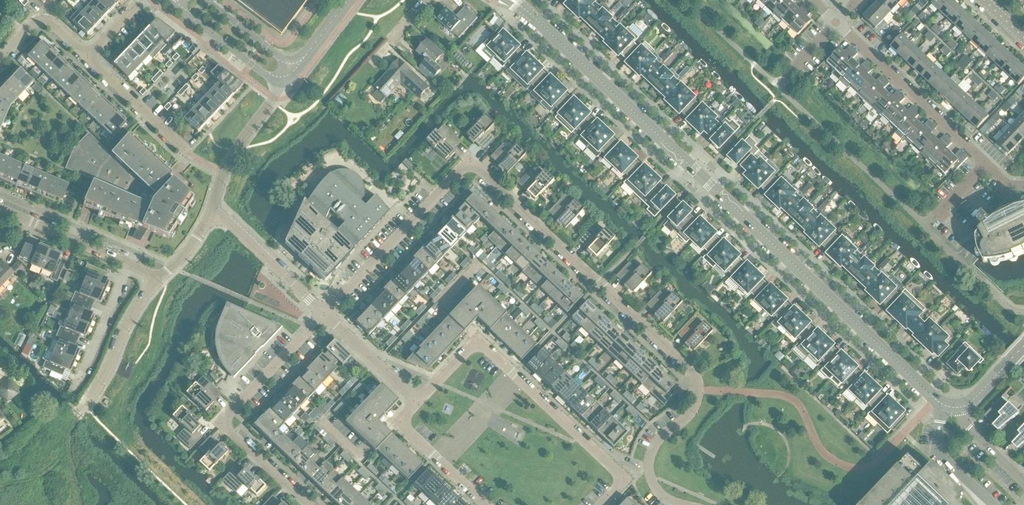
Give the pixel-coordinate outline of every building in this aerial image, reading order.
[(83,5),(87,8),(101,21),(108,14),(94,1),(93,0),(88,0),(83,5)] [(94,1),(108,14),(115,7),(108,0),(95,0),(94,1)] [(281,36),(308,0),(233,0),(281,36)] [(563,1),(571,8),(569,9),(575,15),(589,0),(564,0),(563,1)] [(575,15),(579,19),(581,17),(582,19),(584,17),(587,19),(598,7),(594,3),(591,0),(589,0),(575,15)] [(765,7),(772,13),(770,15),(772,16),(787,0),(772,0),(765,7)] [(772,16),(773,17),(774,15),(781,22),(782,21),(795,7),(791,3),(794,0),(787,0),(772,16)] [(878,2),(891,13),(898,5),(892,0),(880,0),(878,2)] [(950,0),(935,0),(931,4),(939,12),(950,0)] [(939,12),(947,19),(959,7),(952,0),(950,0),(939,12)] [(891,13),(878,2),(871,9),(883,21),(891,13)] [(598,7),(587,19),(589,22),(587,24),(593,30),(607,15),(611,11),(607,8),(606,8),(603,5),(601,4),(598,7)] [(801,12),(795,7),(782,21),(788,27),(787,28),(788,30),(810,7),(805,4),(801,9),(802,11),(801,12)] [(459,39),(478,18),(465,7),(460,13),(460,14),(456,18),(447,9),(437,20),(451,32),(452,32),(459,39)] [(810,7),(788,30),(789,31),(791,29),(798,36),(811,22),(805,16),(807,15),(809,16),(813,12),(810,7)] [(959,7),(947,19),(955,26),(967,14),(959,7)] [(87,8),(80,15),(94,29),(101,21),(87,8)] [(883,21),(871,9),(863,18),(875,29),(883,21)] [(76,12),(69,20),(87,37),(94,29),(80,15),(76,12)] [(974,22),(967,14),(955,26),(963,34),(974,22)] [(607,15),(593,30),(600,36),(602,34),(604,36),(615,24),(611,20),(612,19),(607,15)] [(149,28),(166,45),(172,50),(181,39),(170,31),(169,31),(163,27),(164,26),(156,20),(149,28)] [(489,45),(482,52),(491,61),(493,59),(497,55),(512,39),(507,34),(505,36),(498,29),(490,21),(486,25),(495,33),(486,42),(489,45)] [(982,29),(974,22),(963,34),(971,41),(982,29)] [(615,24),(604,36),(606,38),(605,40),(607,42),(605,44),(609,48),(625,32),(620,27),(620,28),(615,24)] [(149,28),(142,35),(160,52),(166,45),(149,28)] [(625,32),(609,48),(615,53),(616,51),(624,59),(636,46),(634,44),(636,42),(639,38),(628,28),(625,32)] [(990,36),(982,29),(971,41),(979,49),(990,36)] [(142,35),(135,43),(149,56),(153,60),(160,52),(142,35)] [(898,55),(910,43),(902,35),(890,47),(898,55)] [(998,44),(990,36),(979,49),(987,56),(998,44)] [(497,55),(493,59),(503,68),(506,65),(508,63),(510,65),(522,52),(516,46),(517,44),(512,39),(497,55)] [(442,69),(435,63),(442,54),(427,41),(417,52),(426,61),(418,70),(431,82),(442,69)] [(37,66),(51,50),(42,42),(36,49),(34,47),(26,55),(37,66)] [(149,56),(135,43),(128,50),(142,64),(149,56)] [(918,50),(910,43),(898,55),(906,62),(918,50)] [(998,44),(987,56),(994,63),(1006,51),(998,44)] [(636,46),(624,59),(632,66),(630,67),(636,72),(648,59),(651,56),(640,46),(638,48),(636,46)] [(835,71),(855,50),(850,47),(846,51),(847,53),(846,55),(840,49),(827,63),(835,71)] [(51,50),(37,66),(45,74),(60,58),(51,50)] [(142,64),(128,50),(121,57),(135,71),(142,64)] [(855,50),(835,71),(831,75),(838,81),(839,81),(839,82),(856,64),(850,59),(852,58),(854,59),(858,54),(855,50)] [(918,50),(906,62),(914,70),(926,58),(918,50)] [(1006,51),(994,63),(1002,71),(1014,59),(1006,51)] [(510,68),(506,72),(516,82),(520,78),(535,62),(530,57),(529,58),(522,52),(510,65),(512,67),(511,68),(510,68)] [(636,72),(635,73),(640,77),(641,75),(643,77),(645,75),(647,77),(659,65),(662,62),(664,63),(668,59),(665,55),(661,60),(658,57),(658,56),(654,53),(651,56),(648,59),(636,72)] [(135,71),(121,57),(113,65),(128,79),(135,71)] [(60,58),(45,74),(54,82),(68,66),(60,58)] [(926,58),(914,70),(922,77),(933,65),(926,58)] [(1022,66),(1014,59),(1002,71),(1010,78),(1022,66)] [(381,104),(400,82),(415,95),(424,85),(409,71),(410,71),(398,61),(374,88),(378,91),(373,97),(381,104)] [(520,78),(516,82),(526,91),(530,87),(531,85),(533,87),(546,74),(539,68),(541,67),(535,62),(520,78)] [(856,64),(839,82),(847,89),(850,87),(870,64),(866,62),(860,68),(856,64)] [(873,69),(870,64),(850,87),(857,94),(871,79),(867,75),(873,69)] [(659,65),(647,77),(650,80),(648,82),(654,88),(668,73),(664,69),(663,69),(659,65)] [(933,65),(922,77),(930,85),(941,72),(933,65)] [(77,74),(68,66),(54,82),(62,90),(77,74)] [(1022,66),(1010,78),(1018,86),(1023,80),(1023,68),(1022,66)] [(218,83),(233,96),(243,86),(235,80),(234,81),(228,76),(229,75),(217,67),(210,75),(218,83)] [(9,77),(25,92),(33,83),(18,68),(9,77)] [(668,73),(654,88),(660,94),(662,92),(665,94),(676,82),(680,78),(681,80),(686,75),(682,72),(678,77),(675,74),(676,73),(672,69),(668,73)] [(949,80),(941,72),(930,85),(938,92),(949,80)] [(77,74),(62,90),(70,98),(85,82),(77,74)] [(534,90),(530,95),(540,104),(544,100),(559,84),(554,79),(552,81),(546,74),(533,87),(535,89),(534,91),(534,90)] [(949,80),(938,92),(945,99),(957,87),(961,83),(954,76),(950,80),(949,80)] [(25,92),(9,77),(0,86),(16,101),(25,92)] [(871,79),(857,94),(864,100),(863,102),(864,103),(886,79),(881,77),(875,83),(871,79)] [(889,84),(886,79),(864,103),(865,104),(866,103),(873,109),(874,108),(887,94),(883,90),(889,84)] [(957,87),(945,99),(953,107),(965,95),(964,94),(971,87),(963,80),(957,87)] [(85,82),(70,98),(79,106),(94,90),(85,82)] [(676,82),(665,94),(667,96),(665,98),(667,100),(666,101),(670,106),(686,89),(681,85),(681,86),(676,82)] [(218,83),(212,90),(226,104),(233,96),(218,83)] [(544,100),(540,104),(550,113),(553,109),(555,108),(557,110),(569,97),(563,91),(564,89),(559,84),(544,100)] [(0,86),(0,87),(0,101),(10,107),(16,101),(0,86)] [(686,89),(670,106),(676,111),(677,109),(685,116),(697,103),(695,101),(696,100),(698,98),(687,88),(686,89)] [(94,90),(79,106),(87,114),(102,98),(94,90)] [(226,104),(212,90),(205,98),(219,111),(226,104)] [(509,90),(502,97),(506,101),(513,93),(509,90)] [(893,99),(887,94),(874,108),(881,114),(880,116),(881,116),(902,94),(897,91),(893,96),(894,98),(893,99)] [(902,94),(881,116),(882,117),(883,116),(897,130),(918,109),(913,106),(909,111),(910,113),(908,114),(897,103),(899,102),(901,103),(905,99),(902,94)] [(965,95),(953,107),(961,114),(973,102),(965,95)] [(559,115),(556,119),(564,126),(582,106),(577,101),(576,103),(569,97),(557,110),(559,112),(557,113),(559,115)] [(111,106),(102,98),(87,114),(96,122),(111,106)] [(205,98),(198,105),(212,118),(219,111),(205,98)] [(0,101),(0,113),(6,116),(10,107),(0,101)] [(973,102),(961,114),(969,122),(981,110),(973,102)] [(697,103),(685,116),(692,124),(691,125),(696,130),(712,114),(701,104),(699,106),(697,103)] [(198,105),(191,112),(205,126),(212,118),(198,105)] [(119,114),(111,106),(96,122),(104,130),(119,114)] [(582,106),(564,126),(572,134),(575,130),(577,132),(578,130),(580,132),(593,119),(586,113),(588,111),(582,106)] [(918,109),(897,130),(894,134),(902,141),(904,138),(918,123),(913,118),(914,117),(916,118),(920,114),(918,109)] [(981,110),(969,122),(977,129),(989,117),(981,110)] [(205,126),(191,112),(183,120),(197,134),(205,126)] [(126,121),(119,114),(104,130),(111,136),(113,138),(125,126),(123,124),(126,121)] [(712,114),(696,130),(701,135),(706,129),(708,131),(706,133),(710,137),(726,120),(722,117),(719,121),(712,114)] [(485,148),(496,137),(495,137),(494,138),(487,132),(494,125),(487,118),(487,119),(484,116),(479,121),(478,121),(476,124),(466,135),(469,138),(468,140),(472,144),(474,143),(474,142),(483,150),(485,148)] [(582,137),(579,141),(587,149),(606,129),(601,124),(599,125),(593,119),(580,132),(582,134),(581,136),(582,137)] [(1019,119),(1011,127),(1023,139),(1023,138),(1023,124),(1019,119)] [(726,120),(710,137),(716,143),(714,144),(720,149),(733,135),(733,134),(738,128),(737,126),(732,122),(730,124),(726,120)] [(918,123),(904,138),(911,145),(910,146),(911,147),(933,124),(928,121),(922,127),(918,123)] [(933,124),(911,147),(912,148),(913,147),(920,153),(934,138),(930,135),(936,128),(933,124)] [(450,158),(454,153),(452,152),(453,152),(452,151),(450,149),(458,141),(458,142),(459,141),(442,125),(442,126),(442,127),(436,133),(434,132),(428,138),(425,142),(431,147),(433,150),(434,150),(445,160),(448,156),(450,158)] [(1011,127),(1004,135),(1016,147),(1023,139),(1011,127)] [(606,129),(587,149),(597,158),(601,154),(600,153),(601,152),(604,154),(616,141),(613,139),(615,137),(611,134),(606,129)] [(94,181),(83,207),(136,230),(145,234),(147,230),(168,239),(168,238),(167,238),(171,232),(172,233),(178,224),(177,223),(183,214),(184,215),(189,207),(188,207),(191,202),(192,202),(193,200),(170,178),(172,175),(130,135),(110,156),(88,135),(78,146),(92,158),(94,160),(92,164),(89,162),(72,155),(66,168),(94,181)] [(1016,147),(1004,135),(996,143),(1008,155),(1016,147)] [(938,142),(934,138),(920,153),(927,160),(926,161),(927,162),(949,139),(944,136),(938,142)] [(743,144),(729,158),(734,163),(736,161),(742,167),(758,151),(754,147),(756,145),(751,140),(750,138),(744,145),(743,144)] [(949,139),(927,162),(928,163),(929,162),(936,168),(937,167),(950,153),(946,149),(952,143),(949,139)] [(616,141),(604,154),(606,156),(604,158),(614,167),(629,151),(624,146),(623,147),(616,141)] [(497,168),(502,172),(503,170),(507,174),(517,163),(520,161),(520,160),(525,154),(522,151),(516,145),(509,153),(502,146),(503,144),(492,156),(493,156),(501,163),(499,165),(498,166),(499,166),(497,168)] [(629,151),(614,167),(624,176),(625,175),(627,177),(640,164),(633,158),(635,156),(629,151)] [(758,151),(742,167),(746,171),(748,169),(750,171),(745,176),(749,180),(764,164),(768,160),(761,154),(758,151)] [(950,153),(937,167),(945,175),(950,169),(954,173),(968,158),(965,153),(960,151),(956,155),(957,157),(955,159),(950,153)] [(0,161),(0,180),(4,182),(13,162),(2,157),(0,161)] [(410,172),(414,168),(405,160),(402,163),(410,172)] [(764,164),(749,180),(755,186),(756,184),(764,191),(776,178),(774,176),(775,175),(779,171),(768,160),(764,164)] [(13,162),(4,182),(15,186),(24,167),(13,162)] [(630,179),(625,184),(634,193),(653,173),(648,168),(646,170),(640,164),(627,177),(630,179)] [(35,171),(24,167),(15,186),(26,191),(35,171)] [(303,202),(284,245),(324,283),(355,251),(354,249),(389,212),(375,196),(370,200),(364,197),(365,191),(364,186),(361,181),(358,176),(353,173),(348,171),(343,170),(337,171),(332,173),(328,176),(321,183),(316,189),(312,194),(308,200),(306,204),(303,202)] [(525,194),(529,198),(531,197),(534,200),(545,189),(548,187),(547,186),(553,181),(549,178),(550,177),(543,171),(536,179),(529,172),(531,171),(530,170),(519,182),(520,182),(529,190),(527,192),(527,191),(526,192),(525,194)] [(35,171),(26,191),(37,196),(46,176),(35,171)] [(653,173),(634,193),(637,196),(641,200),(646,204),(661,188),(658,184),(659,183),(656,180),(658,178),(653,173)] [(57,181),(46,176),(37,196),(48,201),(57,181)] [(776,178),(764,191),(771,198),(770,200),(775,205),(776,205),(791,189),(794,186),(784,177),(781,180),(780,180),(779,181),(776,178)] [(66,185),(57,181),(48,201),(57,204),(59,200),(61,202),(68,186),(66,185)] [(776,205),(775,205),(776,206),(780,210),(781,208),(783,210),(785,208),(787,210),(799,198),(802,195),(798,190),(794,186),(791,189),(776,205)] [(661,188),(646,204),(650,208),(648,211),(653,215),(653,216),(654,217),(660,211),(661,212),(675,197),(670,192),(668,194),(661,188)] [(489,227),(498,218),(473,194),(464,203),(464,204),(480,218),(489,227)] [(555,223),(559,227),(561,226),(565,229),(575,218),(578,216),(577,215),(583,210),(574,200),(572,202),(565,195),(566,195),(565,194),(550,211),(551,211),(559,219),(556,221),(557,221),(555,223)] [(799,198),(787,210),(790,212),(788,215),(794,221),(811,202),(807,198),(806,199),(804,196),(802,195),(799,198)] [(811,202),(794,221),(800,227),(802,224),(805,227),(816,215),(819,211),(821,213),(826,208),(822,205),(818,209),(815,207),(816,206),(811,202)] [(998,215),(989,222),(982,214),(978,218),(980,219),(977,222),(983,228),(978,233),(975,238),(975,241),(976,245),(977,250),(979,255),(983,262),(983,263),(985,263),(996,262),(1005,260),(1012,258),(1014,257),(1023,253),(1023,202),(1022,203),(1022,205),(1022,206),(1018,207),(1010,210),(1005,212),(998,215)] [(464,204),(457,211),(472,225),(480,218),(464,204)] [(671,221),(665,227),(666,229),(666,228),(671,233),(674,231),(678,235),(694,218),(687,212),(689,210),(684,205),(670,220),(671,221)] [(457,211),(450,219),(465,233),(472,225),(457,211)] [(816,215),(805,227),(807,229),(805,231),(807,233),(806,234),(810,238),(825,222),(821,218),(820,219),(816,215)] [(498,218),(489,227),(494,231),(487,239),(496,247),(512,231),(498,218)] [(694,218),(678,235),(682,239),(683,239),(686,243),(690,239),(693,242),(709,226),(703,221),(701,223),(699,221),(698,222),(694,218)] [(450,219),(442,227),(458,241),(465,233),(450,219)] [(825,222),(810,238),(816,244),(817,242),(825,249),(837,236),(835,234),(836,233),(825,222)] [(709,226),(693,242),(703,251),(704,250),(706,252),(719,239),(712,233),(714,231),(709,226)] [(442,227),(435,234),(450,249),(458,241),(442,227)] [(586,252),(590,256),(592,255),(595,258),(606,247),(608,245),(608,244),(614,238),(604,229),(597,237),(590,230),(592,228),(591,228),(580,240),(581,240),(590,248),(586,252)] [(145,234),(136,230),(132,239),(140,242),(145,234)] [(512,231),(496,247),(505,256),(521,239),(512,231)] [(837,236),(825,249),(832,256),(831,258),(836,263),(851,247),(852,247),(854,244),(856,243),(855,243),(844,232),(840,236),(839,238),(837,236)] [(450,249),(435,234),(428,242),(443,257),(450,249)] [(521,239),(505,256),(513,264),(529,247),(521,239)] [(709,254),(704,259),(714,268),(717,265),(732,249),(727,243),(725,245),(719,239),(706,252),(709,254)] [(428,242),(420,250),(435,265),(443,257),(428,242)] [(851,247),(836,263),(841,267),(842,266),(844,268),(846,266),(848,268),(860,256),(863,252),(861,251),(854,244),(852,247),(851,247)] [(25,245),(20,257),(32,262),(30,266),(41,270),(50,249),(39,245),(37,250),(25,245)] [(529,247),(513,264),(522,272),(538,255),(529,247)] [(50,249),(41,270),(52,275),(50,279),(57,282),(65,262),(59,260),(61,254),(50,249)] [(732,249),(717,265),(726,274),(728,272),(730,274),(742,261),(736,255),(737,253),(732,249)] [(435,265),(420,250),(413,258),(428,273),(435,265)] [(483,253),(477,258),(482,263),(487,257),(483,253)] [(547,264),(538,255),(522,272),(531,280),(547,264)] [(860,256),(848,268),(851,270),(848,272),(855,278),(869,264),(864,259),(864,260),(860,256)] [(428,273),(413,258),(405,266),(420,281),(428,273)] [(10,270),(0,261),(0,288),(13,274),(18,278),(26,270),(17,262),(10,270)] [(731,278),(726,283),(735,291),(740,286),(740,287),(756,271),(750,266),(749,267),(742,261),(730,274),(732,276),(731,278)] [(490,262),(486,267),(490,271),(494,266),(490,262)] [(623,287),(627,291),(629,290),(632,293),(643,282),(643,283),(646,280),(645,279),(651,274),(641,265),(634,272),(627,265),(629,264),(628,263),(617,275),(618,275),(627,283),(623,287)] [(84,284),(105,293),(109,282),(104,280),(107,273),(87,264),(84,272),(88,274),(84,284)] [(547,264),(531,280),(540,289),(555,272),(547,264)] [(869,264),(855,278),(861,284),(863,282),(866,284),(877,272),(873,268),(869,264)] [(420,281),(405,266),(397,274),(413,288),(420,281)] [(877,272),(866,284),(868,287),(866,289),(868,290),(867,292),(871,296),(886,280),(889,277),(882,270),(882,271),(880,269),(877,272)] [(499,279),(503,275),(499,271),(495,275),(499,279)] [(756,271),(740,287),(750,296),(751,295),(754,297),(766,284),(759,277),(761,276),(756,271)] [(555,272),(540,289),(548,297),(564,280),(555,272)] [(397,274),(390,282),(405,296),(413,288),(397,274)] [(507,279),(503,275),(499,279),(503,283),(507,279)] [(886,280),(871,296),(876,301),(878,300),(886,307),(898,294),(904,287),(891,275),(889,277),(886,280)] [(573,289),(564,280),(548,297),(557,305),(573,289)] [(405,296),(390,282),(383,290),(398,304),(405,296)] [(105,293),(84,284),(79,294),(75,292),(72,299),(92,308),(95,302),(100,304),(105,293)] [(766,284),(754,297),(756,298),(754,300),(764,309),(779,293),(774,288),(772,290),(766,284)] [(477,287),(449,317),(465,332),(477,319),(490,332),(505,316),(506,315),(477,287)] [(516,296),(520,291),(516,287),(512,291),(516,296)] [(573,289),(557,305),(566,314),(582,297),(573,289)] [(398,304),(383,290),(375,297),(390,312),(398,304)] [(520,291),(516,296),(521,300),(525,295),(520,291)] [(898,294),(886,307),(893,314),(892,316),(897,321),(916,301),(905,291),(900,296),(898,294)] [(653,316),(658,320),(659,319),(663,322),(673,311),(674,312),(676,309),(676,308),(681,303),(672,293),(665,301),(658,294),(659,293),(659,292),(648,304),(649,304),(657,312),(654,314),(655,314),(653,316)] [(779,293),(764,309),(773,318),(775,317),(777,319),(789,306),(783,300),(784,298),(779,293)] [(390,312),(375,297),(368,305),(383,320),(390,312)] [(92,308),(72,299),(69,306),(73,308),(69,318),(90,327),(95,317),(89,314),(92,308)] [(916,301),(897,321),(903,326),(904,325),(912,332),(924,319),(922,317),(923,315),(921,313),(925,310),(916,301)] [(580,327),(596,310),(587,302),(571,318),(580,327)] [(215,333),(215,343),(216,352),(219,361),(224,369),(227,373),(229,374),(233,379),(238,373),(255,356),(254,355),(261,348),(262,348),(281,328),(277,326),(270,323),(256,317),(256,316),(244,311),(244,312),(241,311),(226,304),(226,305),(225,306),(225,308),(217,324),(215,333)] [(534,312),(538,308),(534,304),(529,308),(534,312)] [(383,320),(368,305),(360,313),(376,328),(383,320)] [(777,319),(771,324),(777,330),(781,326),(787,332),(803,315),(797,310),(796,312),(789,306),(777,319)] [(538,308),(534,312),(538,316),(542,312),(538,308)] [(596,310),(580,327),(589,335),(604,319),(596,310)] [(376,328),(360,313),(352,321),(357,326),(357,327),(361,331),(362,330),(368,336),(376,328)] [(547,315),(542,320),(547,325),(552,319),(547,315)] [(803,315),(787,332),(797,341),(798,339),(800,341),(813,328),(806,322),(808,320),(803,315)] [(512,323),(505,316),(490,332),(497,339),(512,323)] [(689,321),(678,333),(679,333),(688,341),(686,343),(686,342),(685,343),(684,345),(688,349),(690,348),(693,351),(704,340),(707,338),(706,337),(712,332),(708,329),(709,329),(702,322),(701,323),(694,316),(689,321)] [(465,332),(449,317),(441,325),(457,340),(465,332)] [(90,327),(69,318),(64,329),(60,327),(57,334),(77,342),(80,336),(85,338),(90,327)] [(613,327),(604,319),(589,335),(597,344),(613,327)] [(924,319),(912,332),(919,339),(918,341),(923,346),(939,330),(928,319),(926,321),(924,319)] [(520,330),(512,323),(497,339),(505,346),(520,330)] [(457,340),(441,325),(433,332),(449,348),(457,340)] [(622,335),(613,327),(597,344),(606,352),(622,335)] [(800,341),(791,351),(803,362),(807,357),(826,338),(821,333),(819,334),(813,328),(800,341)] [(520,330),(505,346),(513,354),(528,338),(520,330)] [(939,330),(923,346),(929,351),(930,349),(938,357),(947,347),(945,345),(949,340),(939,330)] [(433,332),(426,340),(442,356),(449,348),(433,332)] [(566,333),(561,338),(565,342),(570,337),(566,333)] [(77,342),(57,334),(54,340),(58,342),(54,353),(75,362),(80,351),(74,348),(77,342)] [(622,335),(606,352),(615,360),(631,343),(622,335)] [(536,346),(528,338),(513,354),(521,362),(536,346)] [(826,338),(807,357),(817,367),(822,361),(824,363),(836,350),(830,344),(831,343),(826,338)] [(442,356),(426,340),(418,348),(434,364),(442,356)] [(327,352),(324,356),(334,365),(337,362),(342,366),(351,357),(334,341),(325,350),(327,352)] [(574,350),(578,346),(574,342),(570,346),(574,350)] [(631,343),(615,360),(623,368),(639,352),(631,343)] [(969,372),(979,361),(970,353),(972,351),(965,344),(956,353),(958,355),(948,365),(957,374),(964,367),(969,372)] [(578,346),(574,350),(579,355),(583,350),(578,346)] [(434,364),(418,348),(406,362),(427,371),(434,364)] [(826,365),(821,371),(830,380),(831,380),(834,376),(850,360),(844,355),(843,357),(836,350),(824,363),(826,365)] [(534,374),(548,358),(540,351),(526,366),(534,374)] [(639,352),(623,368),(632,377),(648,360),(639,352)] [(75,362),(54,353),(49,363),(45,361),(42,368),(62,377),(65,370),(70,373),(75,362)] [(334,365),(324,356),(322,354),(314,362),(329,377),(337,368),(334,365)] [(548,358),(534,374),(542,381),(556,366),(548,358)] [(592,367),(596,363),(591,359),(587,363),(592,367)] [(657,368),(648,360),(632,377),(641,385),(657,368)] [(834,376),(831,380),(838,387),(841,383),(844,385),(845,384),(847,386),(860,373),(853,367),(855,365),(850,360),(834,376)] [(314,362),(306,370),(321,384),(329,377),(314,362)] [(596,363),(592,367),(596,371),(600,367),(596,363)] [(556,366),(542,381),(549,388),(564,373),(556,366)] [(657,368),(641,385),(650,393),(665,376),(657,368)] [(321,384),(306,370),(299,378),(314,392),(321,384)] [(218,379),(213,372),(209,375),(214,382),(218,379)] [(572,381),(564,373),(549,388),(557,396),(572,381)] [(860,373),(847,386),(850,388),(848,389),(858,398),(873,382),(868,377),(866,379),(860,373)] [(350,374),(346,378),(349,381),(353,385),(357,380),(354,377),(350,374)] [(609,384),(613,379),(609,375),(605,379),(609,384)] [(665,376),(650,393),(663,406),(676,393),(671,389),(675,385),(665,376)] [(314,392),(299,378),(291,386),(307,400),(314,392)] [(613,379),(609,384),(613,388),(617,383),(613,379)] [(7,382),(0,386),(0,396),(5,403),(19,394),(9,380),(7,382)] [(580,388),(572,381),(557,396),(565,403),(580,388)] [(220,394),(207,382),(209,384),(203,389),(196,383),(186,393),(192,399),(191,399),(194,402),(205,412),(209,408),(210,410),(214,406),(213,404),(211,402),(219,394),(220,394)] [(873,382),(858,398),(867,408),(869,406),(871,408),(883,395),(877,389),(878,387),(873,382)] [(373,451),(389,433),(378,422),(398,402),(381,385),(344,423),(373,451)] [(291,386),(284,394),(299,408),(307,400),(291,386)] [(588,396),(580,388),(565,403),(573,411),(588,396)] [(984,416),(998,430),(1006,422),(1006,421),(1009,418),(1011,420),(1022,408),(1011,397),(1010,399),(1006,394),(1011,388),(984,416)] [(626,400),(631,396),(626,392),(622,396),(626,400)] [(299,408),(284,394),(277,401),(292,416),(299,408)] [(873,410),(868,415),(878,424),(897,405),(891,400),(890,401),(883,395),(871,408),(873,410)] [(588,396),(573,411),(581,418),(595,403),(588,396)] [(631,396),(626,400),(631,404),(635,400),(631,396)] [(292,416),(277,401),(269,409),(284,424),(292,416)] [(595,403),(581,418),(589,426),(603,411),(595,403)] [(640,403),(635,408),(639,412),(644,407),(640,403)] [(897,405),(878,424),(887,434),(892,428),(895,431),(907,418),(900,411),(902,410),(897,405)] [(191,417),(181,407),(172,417),(178,423),(180,426),(181,425),(185,429),(177,437),(189,449),(189,450),(190,450),(202,437),(202,436),(201,437),(197,433),(201,429),(199,428),(199,427),(190,418),(191,417)] [(284,424),(269,409),(262,417),(277,431),(284,424)] [(611,418),(603,411),(589,426),(597,433),(611,418)] [(277,431),(262,417),(253,426),(278,450),(287,440),(277,431)] [(619,426),(611,418),(597,433),(604,441),(619,426)] [(1008,440),(1018,449),(1023,442),(1023,423),(1008,440)] [(299,438),(303,433),(295,426),(291,430),(299,438)] [(627,433),(619,426),(604,441),(613,448),(627,433)] [(389,433),(373,451),(375,452),(376,451),(384,458),(399,442),(389,433)] [(326,444),(331,439),(326,435),(322,439),(326,444)] [(223,449),(225,448),(220,444),(219,445),(216,448),(208,440),(208,439),(197,451),(199,450),(206,456),(199,463),(209,472),(214,467),(215,467),(217,464),(227,453),(223,449)] [(287,440),(278,450),(291,463),(307,446),(300,439),(293,446),(287,440)] [(331,439),(326,444),(331,448),(335,443),(331,439)] [(407,450),(399,442),(384,458),(392,466),(407,450)] [(307,446),(291,463),(300,471),(316,454),(307,446)] [(415,457),(407,450),(392,466),(400,473),(415,457)] [(344,460),(348,456),(344,451),(339,456),(344,460)] [(316,454),(300,471),(309,479),(325,462),(316,454)] [(352,460),(348,456),(344,460),(348,464),(352,460)] [(906,459),(862,504),(959,504),(957,503),(956,502),(925,473),(926,473),(925,472),(911,459),(908,456),(906,459)] [(415,457),(400,473),(408,481),(423,465),(415,457)] [(334,471),(325,462),(309,479),(318,487),(334,471)] [(256,497),(265,487),(255,477),(254,479),(244,470),(242,468),(238,472),(234,469),(235,468),(234,468),(222,481),(223,481),(235,493),(243,485),(247,488),(247,489),(250,491),(256,497)] [(361,476),(365,472),(361,468),(357,472),(361,476)] [(427,469),(413,485),(421,492),(435,477),(427,469)] [(342,479),(334,471),(318,487),(326,496),(342,479)] [(370,476),(365,472),(361,476),(366,480),(370,476)] [(435,477),(421,492),(429,500),(443,485),(435,477)] [(342,479),(326,496),(335,504),(351,487),(342,479)] [(379,493),(383,489),(378,484),(374,489),(379,493)] [(429,500),(434,504),(439,504),(451,492),(443,485),(429,500)] [(351,487),(335,504),(336,504),(351,504),(360,496),(351,487)] [(383,489),(379,493),(378,494),(382,498),(387,493),(383,489)] [(439,504),(454,504),(459,500),(451,492),(439,504)] [(351,504),(367,504),(368,504),(360,496),(351,504)]
